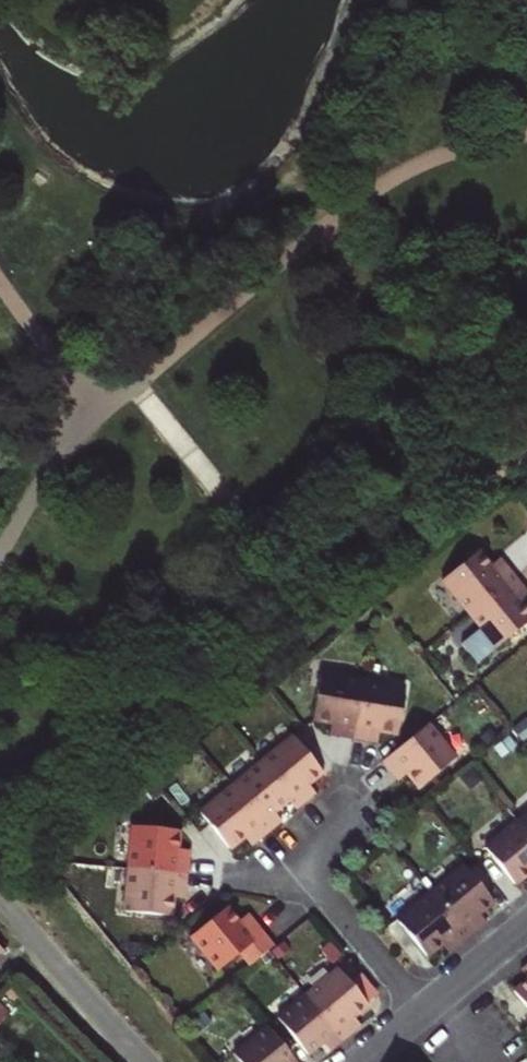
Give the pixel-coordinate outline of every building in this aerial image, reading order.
[(503,563),(494,569),(488,562),(479,551),(441,579),(495,645),(526,618),(526,610),(519,600),(514,593),(522,586),(503,563)] [(503,563),(498,555),(488,562),(494,569),(503,563)] [(522,586),(514,593),(519,600),(526,593),(526,592),(522,586)] [(309,720),(329,723),(337,724),(335,736),(350,738),(360,679),(318,671),(309,720)] [(403,686),(360,679),(350,738),(365,740),(367,729),(376,730),(395,733),(403,686)] [(327,734),(335,736),(337,724),(329,723),(327,734)] [(453,757),(425,723),(378,761),(388,774),(397,766),(403,773),(415,788),(453,757)] [(374,742),(376,730),(367,729),(365,740),(374,742)] [(289,735),(255,763),(285,800),(293,809),(305,800),(297,790),(304,784),(319,772),(289,735)] [(255,763),(229,784),(266,831),(278,821),(270,812),(285,800),(255,763)] [(394,781),(403,773),(397,766),(388,774),(394,781)] [(225,849),(241,836),(247,831),(255,840),(266,831),(229,784),(195,811),(225,849)] [(312,794),(304,784),(297,790),(305,800),(312,794)] [(515,820),(526,834),(526,810),(515,820)] [(526,873),(526,834),(515,820),(482,847),(512,885),(526,873)] [(128,826),(123,869),(183,875),(185,860),(173,859),(174,850),(176,831),(128,826)] [(248,846),(255,840),(247,831),(241,836),(248,846)] [(173,859),(185,860),(185,851),(174,850),(173,859)] [(461,865),(426,893),(464,940),(476,930),(469,920),(476,915),(491,903),(461,865)] [(167,917),(169,898),(170,889),(182,890),(183,875),(123,869),(119,912),(167,917)] [(181,899),(182,890),(170,889),(169,898),(181,899)] [(464,940),(426,893),(394,920),(424,957),(438,946),(446,940),(453,949),(464,940)] [(234,955),(245,967),(264,952),(271,946),(251,922),(241,929),(235,922),(223,907),(186,937),(214,972),(234,955)] [(241,929),(251,922),(245,914),(235,922),(241,929)] [(483,924),(476,915),(469,920),(476,930),(483,924)] [(446,940),(438,946),(446,955),(453,949),(446,940)] [(517,971),(524,980),(526,977),(526,968),(525,965),(517,971)] [(334,969),(301,996),(339,1042),(350,1033),(343,1024),(351,1017),(365,1006),(363,1004),(346,983),(334,969)] [(373,996),(356,974),(346,983),(363,1004),(373,996)] [(524,980),(510,991),(526,1012),(526,977),(524,980)] [(339,1042),(301,996),(273,1018),(303,1056),(319,1043),(327,1052),(339,1042)] [(358,1027),(351,1017),(343,1024),(350,1033),(358,1027)] [(263,1027),(230,1054),(236,1061),(292,1061),(263,1027)]
